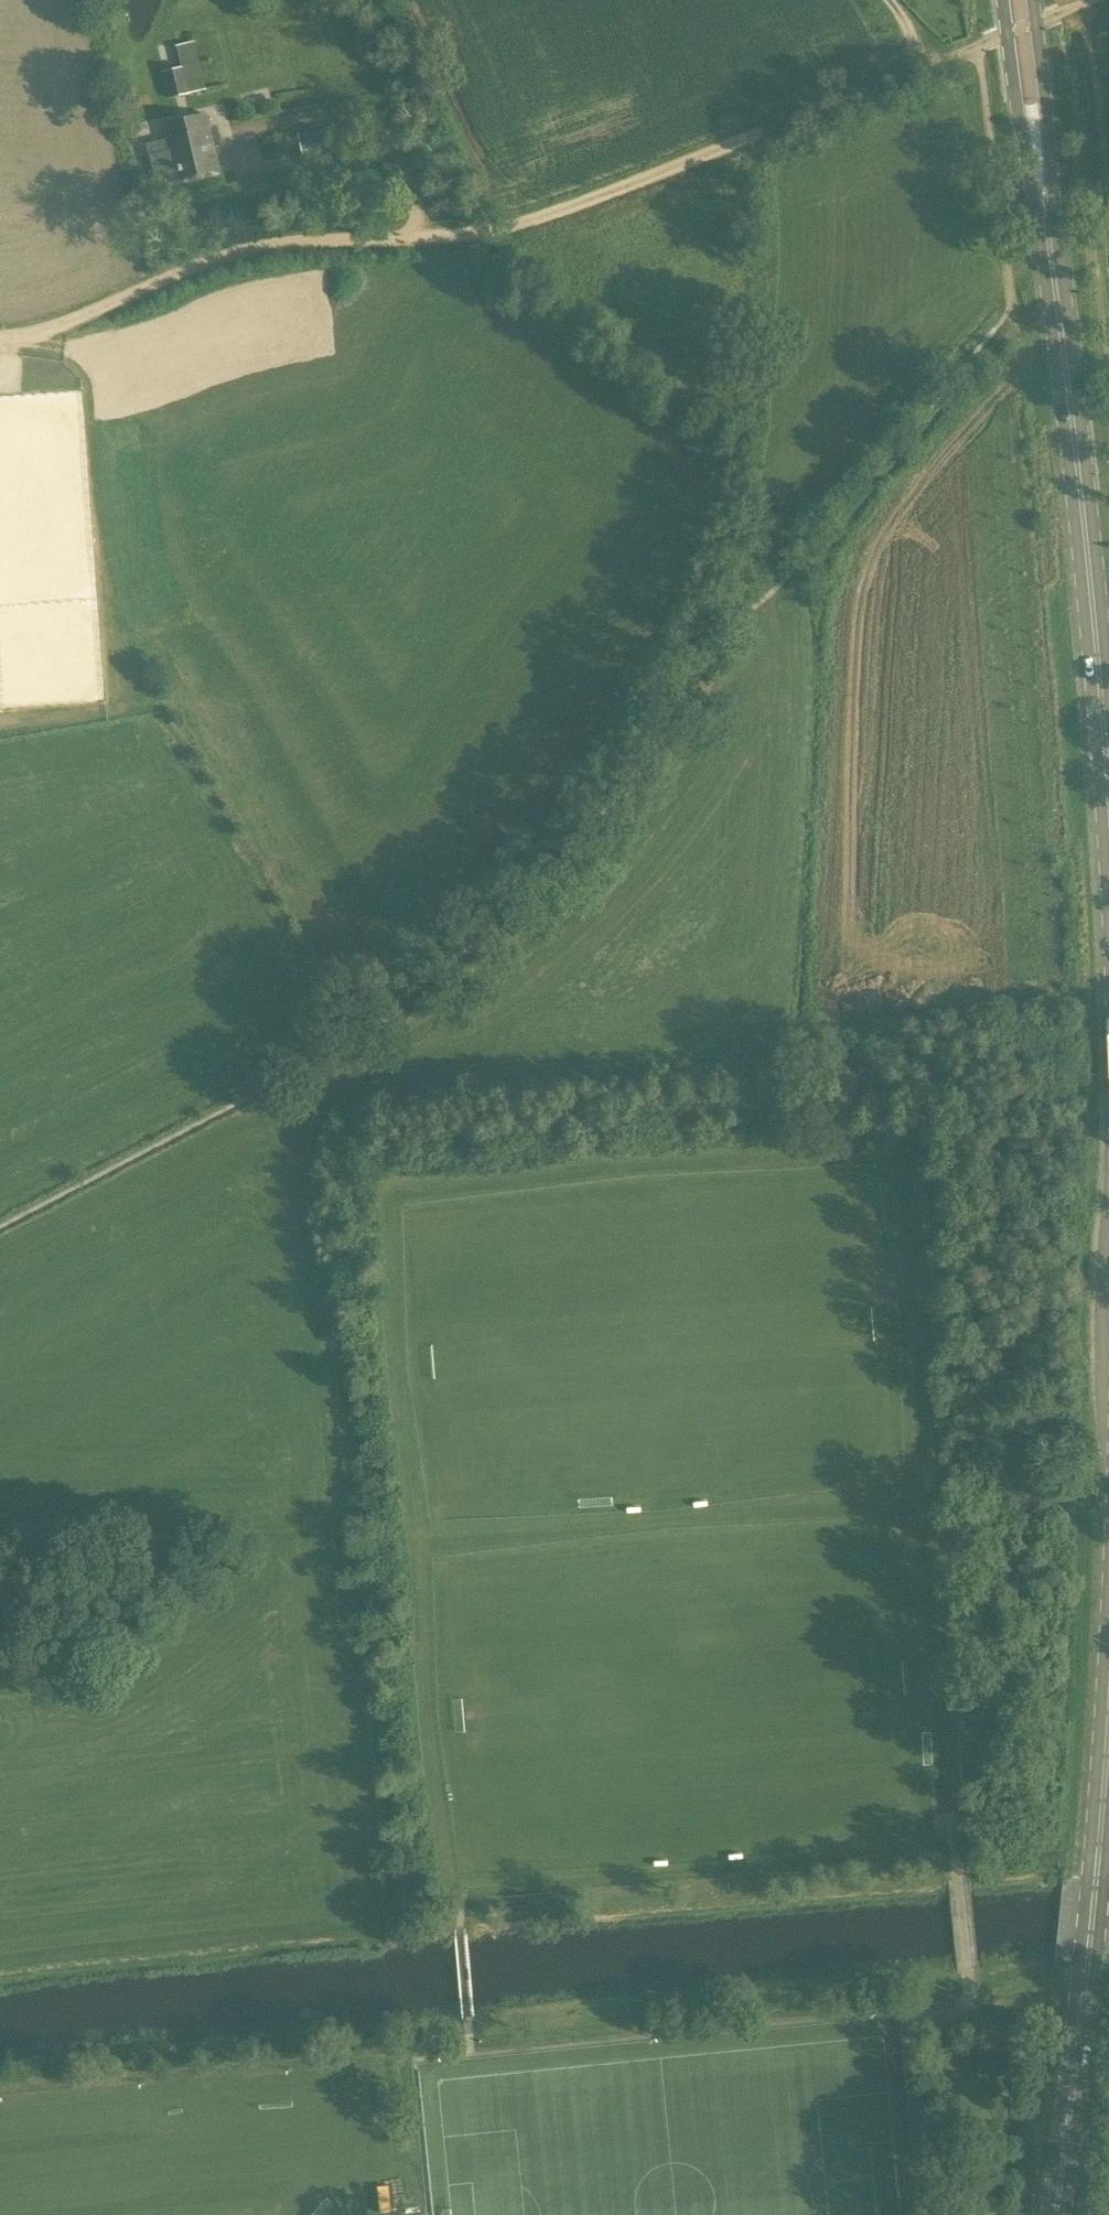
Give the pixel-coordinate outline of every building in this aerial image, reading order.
[(188,94),(206,90),(200,64),(182,68),(162,73),(169,100),(188,94)] [(206,114),(164,125),(178,181),(228,169),(219,134),(211,136),(206,114)] [(304,164),(340,155),(333,126),(297,134),(304,164)]
